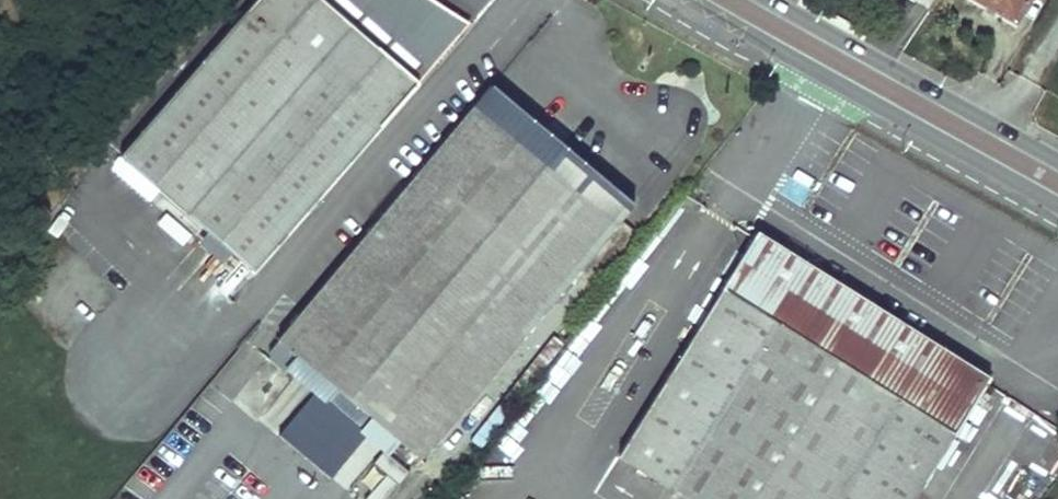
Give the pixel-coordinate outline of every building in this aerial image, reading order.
[(121,155),(254,271),(417,83),(321,0),(258,0),(121,155)] [(417,83),(470,27),(428,0),(321,0),(417,83)] [(1018,23),(1031,0),(976,0),(1018,23)] [(631,208),(487,92),(279,342),(262,363),(279,376),(287,367),(296,375),(286,384),(306,402),(274,445),(327,488),(331,482),(344,491),(374,458),(384,465),(393,456),(413,473),(422,462),(617,225),(631,208)] [(155,230),(183,245),(190,232),(162,217),(155,230)] [(621,453),(694,498),(913,498),(987,380),(759,234),(621,453)] [(370,470),(347,498),(349,498),(385,498),(394,489),(370,470)]
